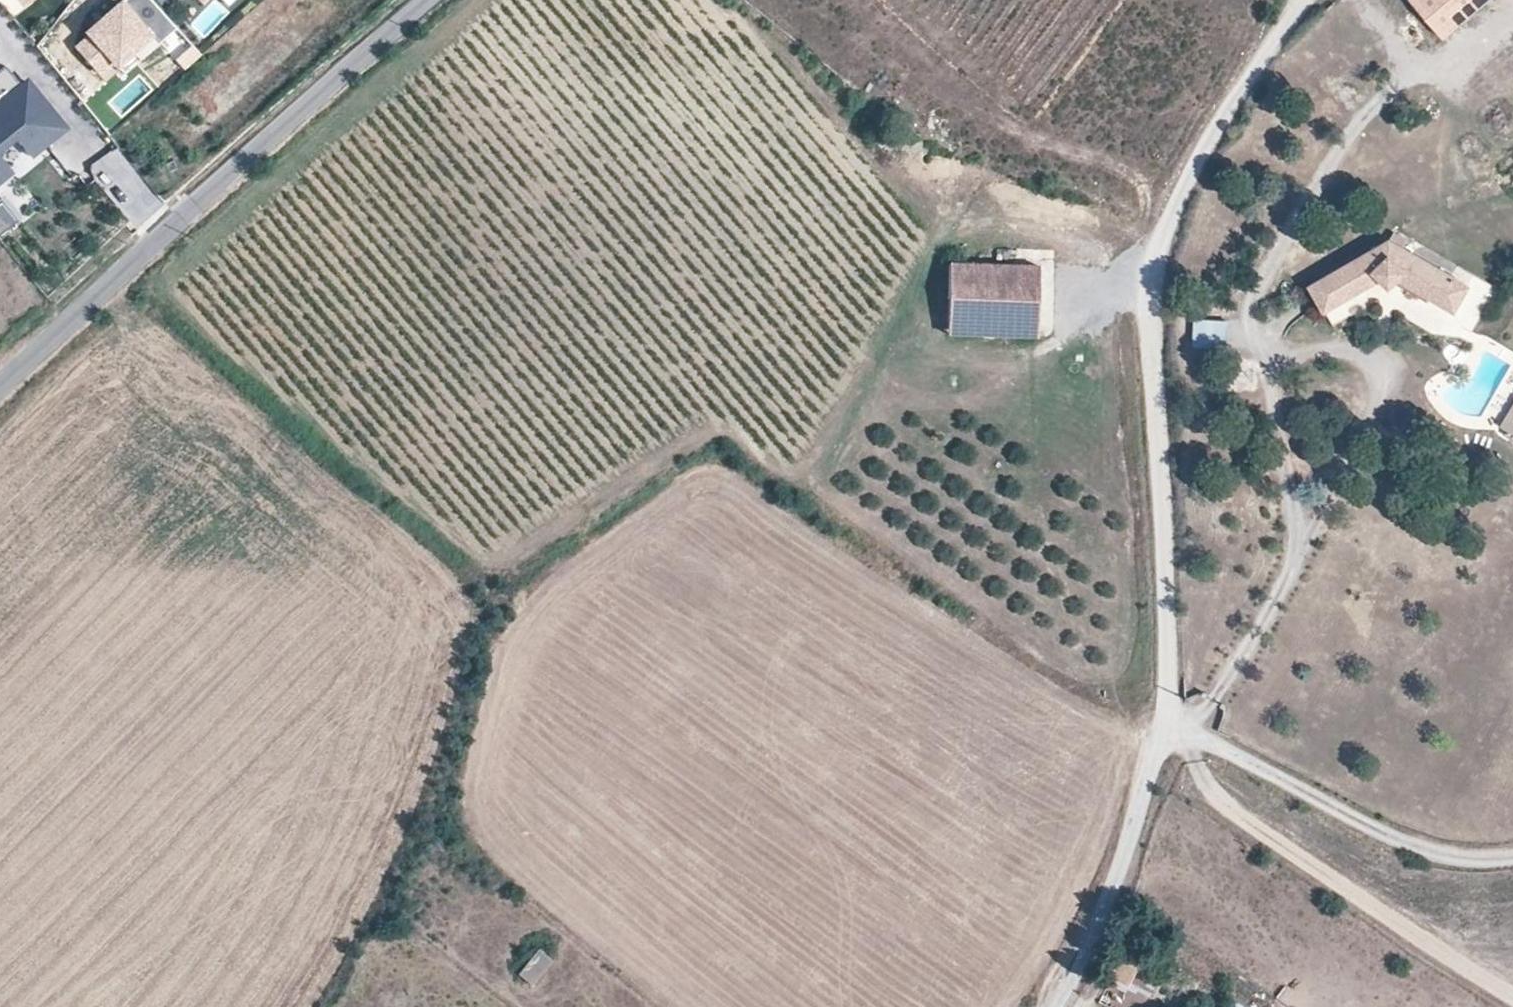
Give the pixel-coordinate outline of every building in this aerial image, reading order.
[(89,30),(92,33),(77,46),(100,72),(130,46),(134,51),(155,31),(163,40),(179,27),(155,0),(123,0),(89,30)] [(1444,37),(1488,0),(1412,0),(1444,37)] [(0,72),(0,182),(15,169),(4,157),(24,141),(35,153),(68,125),(31,80),(26,85),(8,65),(0,72)] [(0,205),(0,238),(3,241),(29,215),(9,196),(0,205)] [(1390,240),(1311,286),(1325,310),(1381,278),(1390,287),(1400,279),(1456,311),(1470,284),(1403,246),(1408,239),(1394,232),(1390,240)] [(1037,268),(949,266),(948,335),(1036,336),(1037,268)] [(1228,351),(1229,322),(1193,321),(1192,350),(1228,351)] [(1498,429),(1512,439),(1512,406),(1498,429)] [(539,950),(519,974),(532,985),(552,960),(539,950)] [(1137,965),(1120,956),(1109,978),(1127,987),(1137,965)] [(1169,967),(1159,962),(1143,993),(1154,998),(1169,967)]
